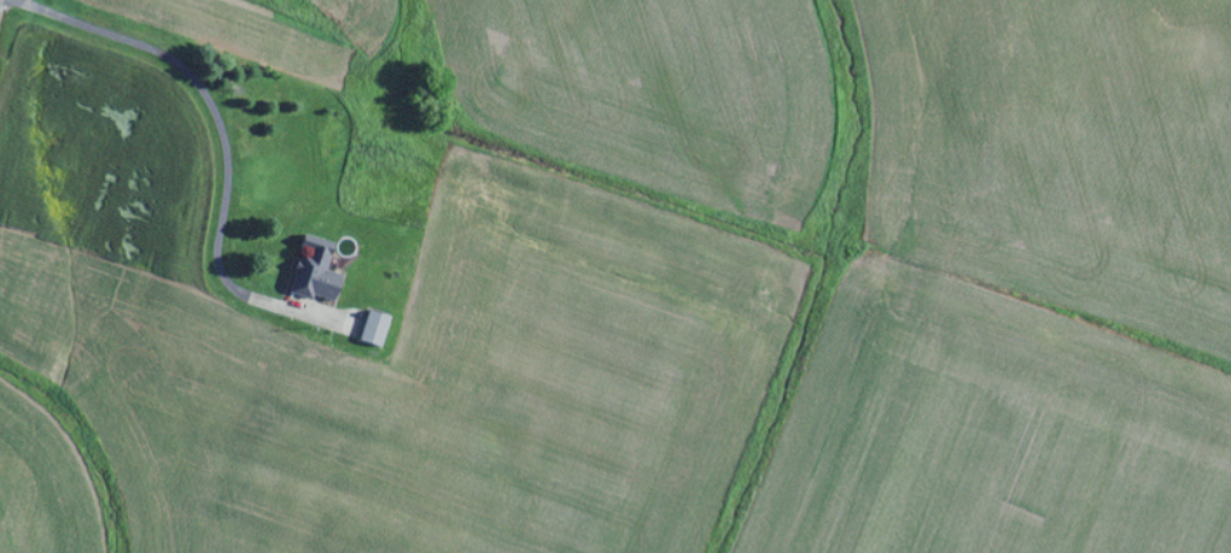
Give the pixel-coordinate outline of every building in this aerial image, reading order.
[(328,302),(335,274),(323,271),(330,242),(299,234),(296,244),(308,247),(305,258),(295,256),(287,292),(328,302)] [(379,346),(385,315),(364,311),(357,342),(379,346)]
